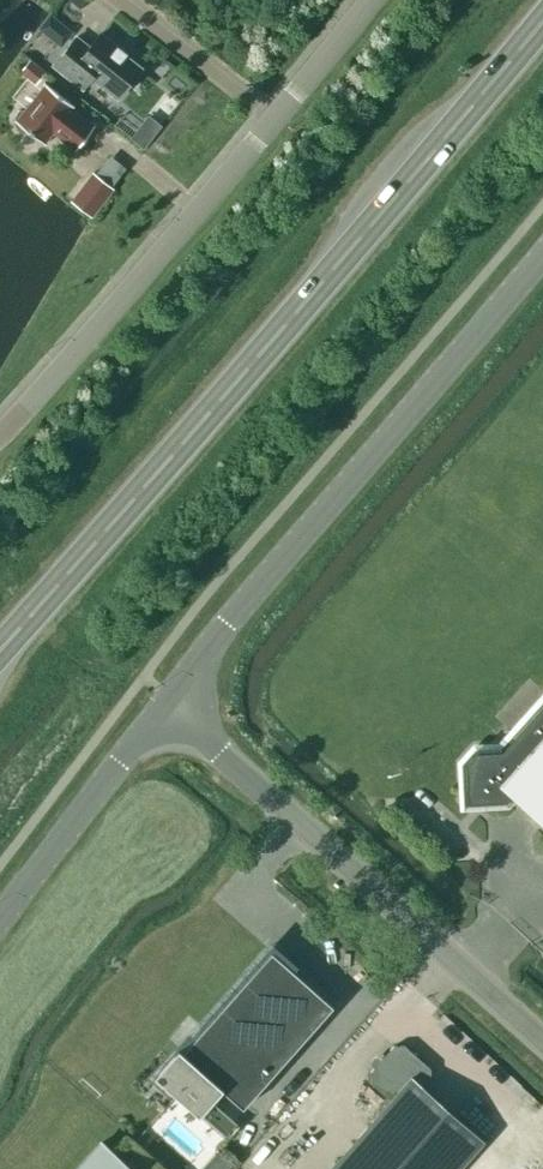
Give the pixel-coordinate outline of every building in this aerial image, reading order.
[(70,32),(49,16),(40,27),(61,43),(70,32)] [(117,46),(100,33),(89,47),(76,36),(53,65),(82,87),(91,76),(117,97),(140,67),(115,48),(117,46)] [(38,47),(29,58),(42,68),(51,57),(38,47)] [(45,70),(42,68),(29,58),(19,71),(34,83),(45,70)] [(28,131),(44,144),(45,143),(44,141),(52,130),(75,148),(73,150),(74,151),(95,124),(94,123),(92,125),(72,109),(74,106),(44,82),(43,83),(45,85),(26,110),(18,111),(15,116),(15,122),(17,127),(21,132),(28,131)] [(129,138),(140,147),(143,149),(149,141),(136,130),(129,138)] [(113,188),(93,173),(71,200),(91,216),(113,188)] [(542,821),(542,698),(500,746),(475,747),(462,762),(463,782),(469,788),(464,794),(475,803),(480,798),(487,804),(507,803),(514,795),(542,821)] [(154,1074),(226,1138),(228,1137),(205,1117),(215,1104),(210,1100),(221,1088),(242,1107),(332,1005),(271,950),(182,1050),(177,1047),(154,1074)] [(484,1139),(423,1085),(430,1078),(430,1068),(403,1044),(393,1045),(370,1071),(371,1082),(390,1099),(328,1168),(457,1168),(484,1139)] [(77,1168),(131,1168),(101,1142),(77,1168)]
